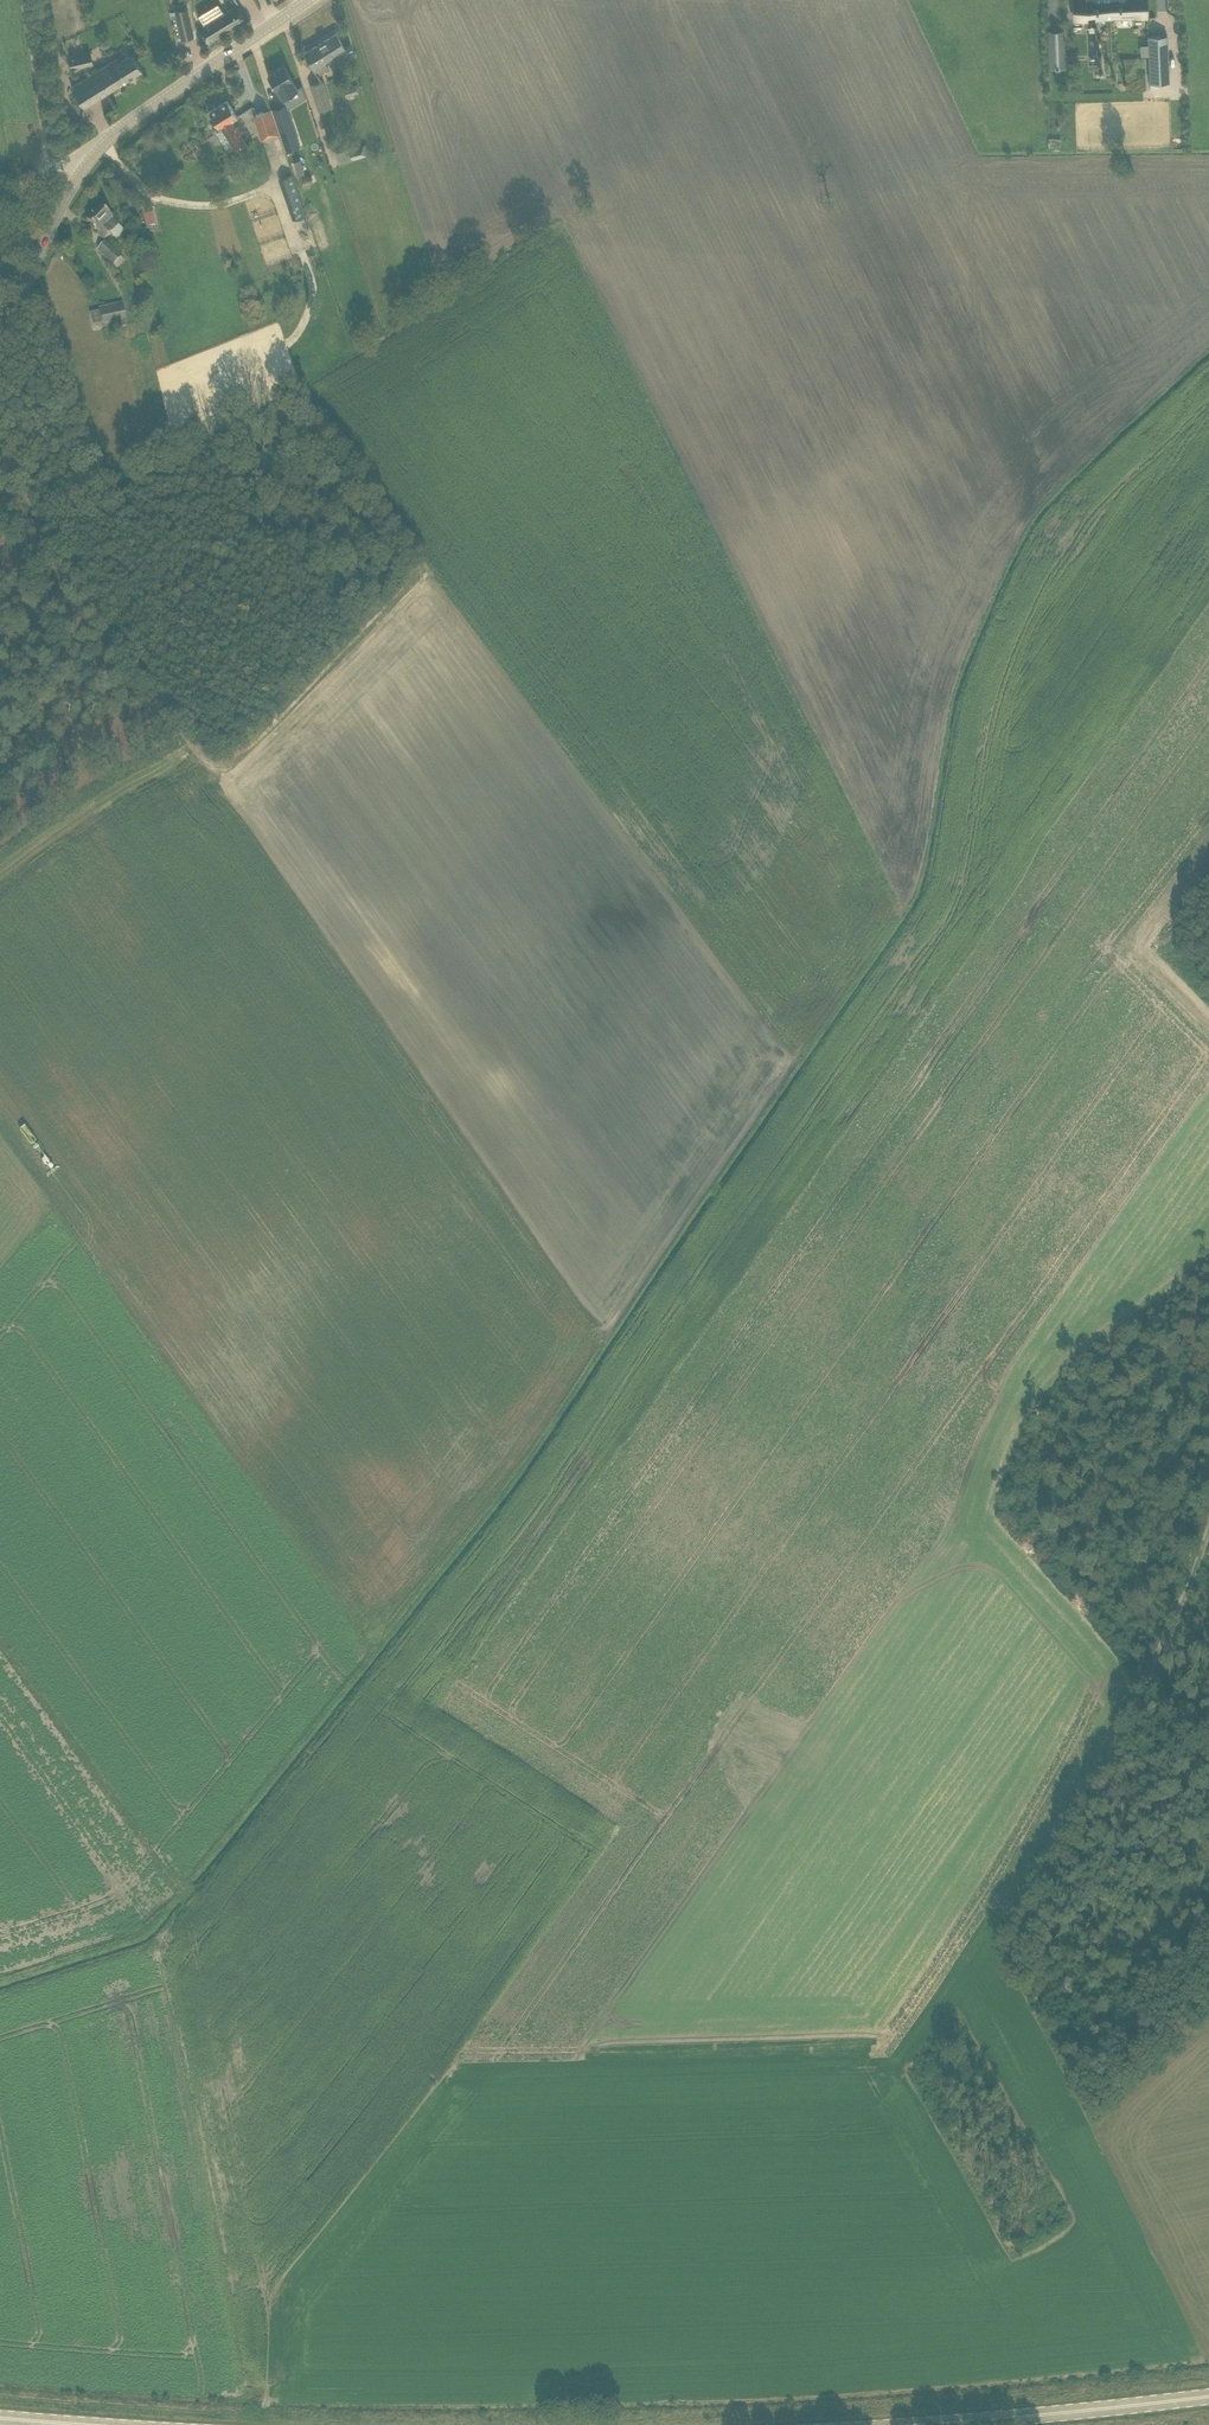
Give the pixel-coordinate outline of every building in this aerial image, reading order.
[(1073,21),(1085,20),(1085,12),(1093,12),(1094,20),(1148,18),(1147,0),(1072,0),(1073,21)] [(204,24),(197,29),(200,34),(207,44),(247,19),(240,9),(237,3),(223,12),(217,3),(198,15),(204,24)] [(193,36),(187,7),(175,10),(176,14),(170,15),(175,38),(181,36),(181,39),(193,36)] [(329,68),(325,62),(346,49),(336,33),(304,53),(318,75),(329,68)] [(1169,81),(1167,36),(1148,37),(1150,82),(1169,81)] [(1050,54),(1061,54),(1060,42),(1049,42),(1050,54)] [(68,54),(71,69),(93,64),(90,51),(83,53),(82,51),(68,54)] [(71,86),(84,106),(142,70),(131,53),(119,61),(117,58),(71,86)] [(284,65),(268,75),(277,89),(278,89),(283,98),(297,89),(292,80),(293,80),(284,65)] [(309,85),(317,111),(332,106),(323,80),(309,85)] [(350,86),(353,94),(359,92),(357,84),(350,86)] [(231,120),(237,116),(227,100),(209,111),(219,128),(220,127),(236,152),(247,145),(240,134),(244,132),(239,124),(235,126),(231,120)] [(285,149),(300,144),(291,117),(286,103),(272,108),(271,108),(276,122),(285,149)] [(253,114),(261,139),(279,133),(271,108),(253,114)] [(350,148),(352,158),(369,153),(366,143),(350,148)] [(292,174),(284,177),(298,218),(306,215),(292,174)] [(310,175),(302,178),(304,184),(312,182),(310,175)] [(99,232),(97,234),(103,241),(119,225),(100,207),(99,208),(97,207),(94,211),(94,213),(87,220),(99,232)] [(146,227),(155,225),(153,212),(144,213),(146,227)] [(97,250),(113,266),(114,265),(117,267),(124,260),(121,258),(122,257),(106,241),(97,250)] [(100,311),(90,313),(92,324),(102,322),(103,324),(117,321),(118,327),(128,325),(123,302),(99,308),(100,311)]
